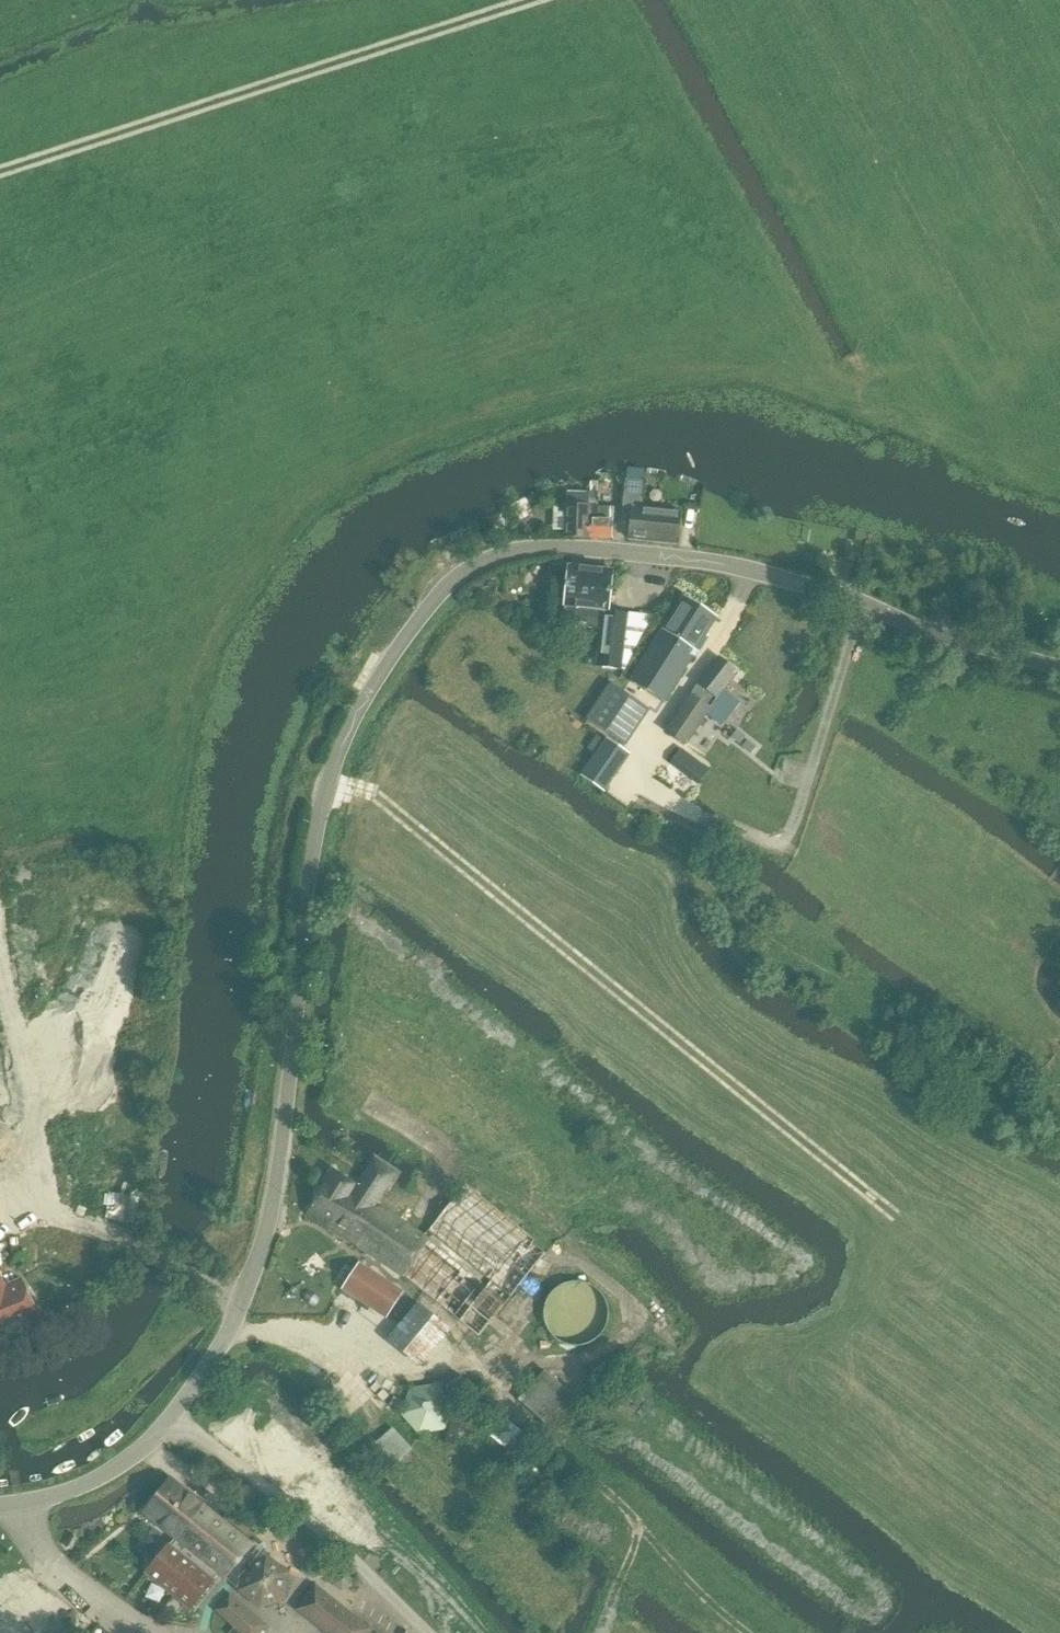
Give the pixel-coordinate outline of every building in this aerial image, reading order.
[(676,545),(679,513),(642,509),(644,481),(625,480),(622,510),(633,511),(630,540),(676,545)] [(566,498),(564,536),(580,536),(588,537),(589,520),(597,520),(597,507),(589,507),(590,493),(567,492),(566,498)] [(598,494),(590,493),(589,507),(597,507),(598,494)] [(589,520),(588,537),(611,538),(612,507),(597,507),(597,520),(589,520)] [(470,555),(480,550),(471,532),(461,537),(470,555)] [(563,620),(563,621),(586,623),(585,629),(599,630),(596,668),(624,671),(653,615),(610,611),(615,571),(569,566),(564,607),(563,620)] [(663,703),(716,618),(684,597),(663,631),(631,681),(663,703)] [(698,685),(667,731),(685,743),(687,741),(706,712),(722,725),(739,704),(721,690),(736,671),(718,658),(697,684),(698,685)] [(612,685),(587,723),(622,747),(648,709),(612,685)] [(596,755),(581,777),(604,792),(629,755),(606,740),(605,742),(596,736),(587,749),(596,755)] [(680,750),(671,762),(679,768),(688,756),(680,750)] [(77,1022),(72,1093),(111,1096),(117,1025),(77,1022)] [(375,1205),(387,1185),(394,1174),(375,1162),(355,1192),(352,1190),(355,1186),(335,1173),(306,1214),(403,1276),(479,1336),(511,1296),(544,1253),(533,1243),(535,1240),(466,1185),(423,1238),(375,1205)] [(386,1317),(401,1293),(360,1266),(344,1290),(386,1317)] [(0,1277),(0,1336),(38,1315),(19,1279),(5,1286),(0,1277)] [(578,1346),(583,1345),(588,1344),(593,1341),(598,1337),(603,1332),(605,1327),(607,1323),(607,1317),(608,1311),(607,1306),(605,1301),(601,1295),(598,1291),(593,1287),(587,1284),(581,1283),(575,1282),(568,1283),(563,1284),(558,1287),(554,1290),(550,1295),(547,1300),(545,1305),(544,1309),(544,1314),(544,1320),(546,1326),(550,1332),(554,1337),(559,1341),(565,1344),(571,1345),(578,1346)] [(419,1367),(438,1344),(450,1330),(417,1304),(387,1341),(419,1367)] [(419,1433),(444,1429),(452,1404),(437,1386),(409,1388),(401,1414),(419,1433)] [(517,1460),(532,1443),(502,1416),(486,1434),(517,1460)] [(557,1481),(530,1457),(521,1467),(548,1491),(557,1481)] [(224,1577),(225,1578),(237,1589),(235,1591),(259,1610),(285,1600),(290,1573),(263,1552),(262,1554),(251,1545),(252,1545),(170,1481),(144,1514),(176,1539),(144,1575),(191,1613),(204,1598),(224,1577)] [(335,1603),(316,1588),(298,1610),(328,1632),(377,1632),(371,1628),(369,1630),(335,1603)] [(236,1628),(232,1632),(258,1632),(264,1626),(230,1596),(217,1611),(236,1628)]
